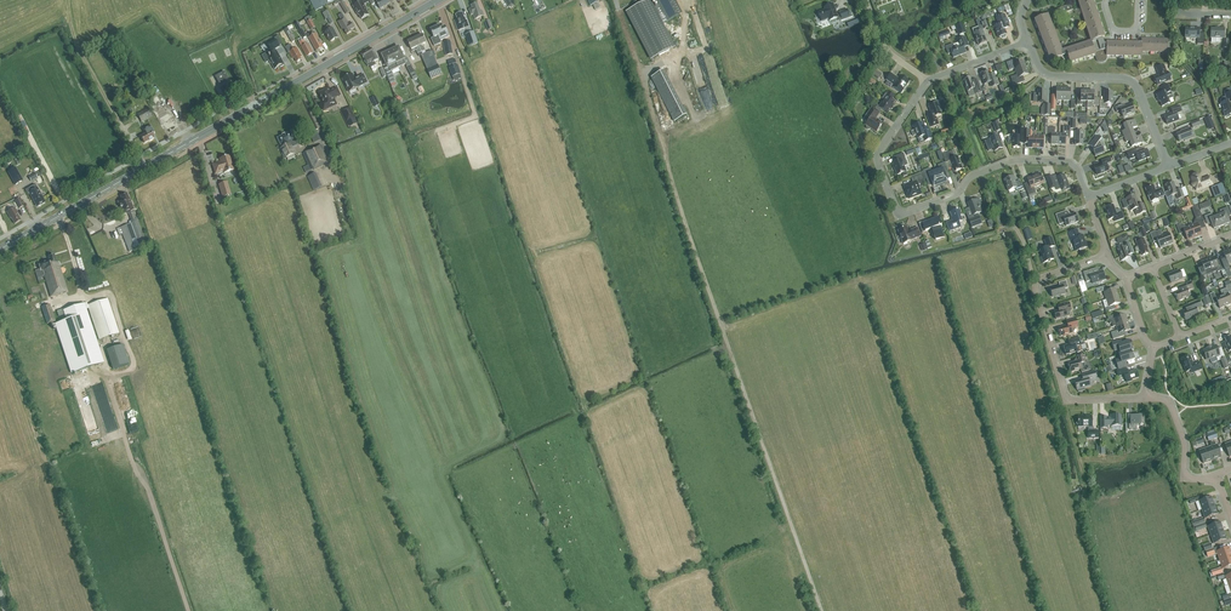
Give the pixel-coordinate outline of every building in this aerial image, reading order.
[(310,2),(315,11),(329,3),(329,4),(337,0),(314,0),(310,2)] [(359,15),(362,20),(369,16),(366,11),(367,11),(364,5),(368,3),(367,0),(357,0),(356,0),(358,4),(353,7),(358,16),(359,15)] [(388,0),(376,0),(377,2),(376,2),(380,9),(390,3),(388,0)] [(654,0),(650,0),(628,10),(650,59),(676,48),(654,0)] [(659,8),(675,0),(655,0),(659,8)] [(1101,38),(1104,37),(1092,0),(1079,0),(1082,9),(1092,39),(1092,40),(1092,41),(1091,41),(1091,42),(1091,43),(1066,51),(1064,52),(1061,53),(1062,56),(1064,55),(1065,55),(1067,54),(1070,63),(1095,55),(1097,59),(1097,60),(1098,61),(1099,62),(1101,63),(1102,63),(1103,62),(1104,61),(1105,60),(1106,59),(1106,58),(1106,56),(1141,57),(1142,51),(1168,52),(1168,40),(1165,39),(1142,39),(1141,45),(1107,44),(1103,44),(1101,38)] [(350,12),(344,1),(340,4),(346,14),(350,12)] [(600,2),(594,4),(596,10),(602,7),(600,2)] [(484,16),(482,11),(481,11),(478,3),(471,6),(472,9),(469,10),(471,15),(473,14),(475,19),(484,16)] [(825,10),(818,12),(820,17),(819,18),(820,22),(822,23),(826,21),(827,20),(827,19),(828,19),(829,21),(831,25),(839,22),(839,20),(840,20),(841,21),(853,17),(852,17),(850,12),(848,13),(847,9),(839,12),(839,13),(837,14),(836,12),(837,12),(838,8),(835,7),(834,7),(833,4),(824,8),(825,10)] [(1071,4),(1055,10),(1057,16),(1073,10),(1071,4)] [(327,18),(331,25),(334,23),(328,11),(323,13),(326,19),(327,18)] [(456,20),(454,21),(458,31),(460,30),(469,27),(467,20),(466,20),(465,17),(464,18),(462,12),(456,15),(458,20),(456,20)] [(1004,15),(997,18),(999,24),(994,26),(998,38),(1002,36),(1002,37),(1003,38),(1006,37),(1006,36),(1006,35),(1007,35),(1004,29),(1009,27),(1004,15)] [(1062,56),(1061,53),(1060,52),(1049,21),(1046,15),(1039,18),(1035,20),(1050,61),(1062,56)] [(355,27),(352,23),(349,25),(345,17),(338,21),(342,29),(343,28),(347,34),(351,32),(350,30),(355,27)] [(849,28),(860,24),(863,22),(862,18),(847,24),(849,28)] [(954,26),(958,36),(966,33),(962,23),(954,26)] [(331,42),(338,38),(333,29),(332,30),(329,25),(326,27),(329,31),(326,33),(331,42)] [(431,30),(434,38),(431,39),(434,46),(442,43),(441,41),(450,37),(445,26),(441,28),(439,26),(435,28),(434,26),(431,28),(431,30)] [(982,30),(983,29),(982,26),(979,27),(978,29),(979,31),(974,33),(978,45),(987,42),(982,30)] [(939,32),(941,38),(950,34),(948,28),(939,32)] [(1185,28),(1185,38),(1197,38),(1197,44),(1203,45),(1204,33),(1199,33),(1199,28),(1185,28)] [(1211,29),(1211,38),(1210,42),(1220,42),(1220,38),(1224,38),(1224,29),(1211,29)] [(286,33),(288,36),(292,43),(295,41),(290,31),(286,33)] [(308,35),(312,43),(317,51),(323,48),(321,43),(321,42),(317,34),(316,34),(315,31),(308,35)] [(474,31),(468,34),(471,43),(478,41),(474,31)] [(426,43),(423,35),(415,38),(422,52),(425,50),(424,47),(422,47),(421,45),(426,43)] [(953,58),(966,53),(964,48),(968,46),(965,37),(957,40),(960,46),(954,48),(953,46),(951,45),(945,47),(948,54),(951,53),(953,58)] [(305,52),(306,52),(308,56),(313,54),(310,49),(311,49),(309,44),(307,45),(304,40),(303,40),(302,38),(298,40),(300,42),(302,47),(305,52)] [(418,54),(422,52),(415,38),(408,42),(412,50),(417,47),(418,50),(416,50),(418,54)] [(274,68),(274,69),(274,70),(279,67),(280,68),(285,65),(285,64),(284,64),(277,51),(276,52),(275,49),(280,47),(276,40),(268,44),(272,51),(262,56),(266,63),(270,61),(274,68)] [(453,54),(450,41),(443,43),(446,56),(453,54)] [(289,53),(289,52),(293,59),(294,58),(297,62),(302,60),(300,58),(302,57),(297,48),(294,50),(291,45),(286,48),(289,53)] [(395,50),(395,48),(390,50),(398,68),(406,64),(404,59),(399,48),(395,50)] [(368,66),(370,65),(371,68),(376,65),(374,62),(378,60),(372,49),(361,54),(362,55),(361,55),(365,60),(365,61),(365,63),(366,63),(368,66)] [(391,71),(398,68),(390,50),(386,52),(386,54),(383,55),(388,66),(391,71)] [(432,51),(421,55),(427,69),(428,69),(431,78),(442,74),(438,65),(432,51)] [(450,67),(449,68),(452,77),(461,74),(458,65),(457,65),(456,63),(457,63),(455,59),(448,61),(449,66),(450,66),(450,67)] [(1015,65),(1013,60),(1006,63),(1009,71),(1015,69),(1016,72),(1026,68),(1024,62),(1015,65)] [(411,75),(415,73),(411,65),(407,67),(411,75)] [(1166,72),(1164,66),(1156,69),(1159,75),(1154,77),(1157,85),(1170,80),(1169,78),(1171,77),(1171,76),(1171,74),(1170,73),(1169,72),(1167,73),(1167,72),(1166,72)] [(1028,74),(1026,68),(1016,72),(1017,75),(1012,77),(1013,80),(1012,80),(1014,86),(1022,82),(1020,77),(1028,74)] [(879,78),(882,74),(876,69),(873,74),(879,78)] [(989,74),(988,71),(980,74),(984,84),(991,82),(993,87),(998,85),(993,73),(989,74)] [(215,77),(220,86),(230,81),(224,72),(215,77)] [(343,79),(346,85),(345,85),(347,88),(349,92),(359,87),(368,83),(364,75),(357,78),(356,79),(354,78),(353,74),(343,79)] [(886,80),(894,85),(892,87),(901,93),(909,82),(900,76),(898,79),(895,77),(896,77),(891,74),(886,80)] [(976,94),(982,92),(977,79),(973,81),(971,77),(963,80),(967,91),(974,89),(976,94)] [(1173,97),(1171,92),(1168,85),(1160,88),(1162,92),(1156,95),(1157,99),(1159,98),(1162,107),(1170,103),(1169,99),(1173,97)] [(327,109),(336,105),(336,104),(333,98),(340,95),(337,88),(330,92),(328,88),(319,93),(324,103),(323,104),(322,105),(322,106),(322,107),(322,108),(323,109),(324,109),(325,109),(326,109),(327,109)] [(877,105),(875,108),(880,112),(882,109),(888,113),(891,109),(893,109),(892,106),(895,102),(891,100),(894,96),(888,91),(884,97),(882,99),(884,101),(879,107),(877,105)] [(1033,93),(1033,101),(1038,101),(1038,102),(1045,102),(1045,91),(1038,91),(1038,93),(1033,93)] [(1084,105),(1084,106),(1085,108),(1087,108),(1087,109),(1087,91),(1081,91),(1080,98),(1077,98),(1077,105),(1084,105)] [(1094,92),(1087,91),(1087,109),(1087,108),(1090,108),(1092,106),(1092,105),(1099,106),(1099,98),(1094,98),(1094,92)] [(1104,101),(1099,101),(1099,109),(1107,110),(1107,104),(1112,104),(1113,92),(1104,92),(1104,101)] [(1220,101),(1225,117),(1227,116),(1227,117),(1229,117),(1230,116),(1230,115),(1230,104),(1230,103),(1230,92),(1225,94),(1225,97),(1222,98),(1220,101)] [(932,114),(927,116),(931,127),(938,124),(936,117),(941,115),(941,113),(941,112),(940,109),(939,109),(937,102),(940,101),(940,100),(930,104),(931,106),(929,107),(932,114)] [(1121,110),(1123,117),(1134,113),(1131,104),(1123,108),(1122,104),(1114,107),(1116,112),(1121,110)] [(1179,120),(1176,113),(1181,112),(1179,106),(1171,109),(1173,113),(1164,117),(1167,125),(1179,120)] [(866,128),(867,129),(868,129),(869,129),(870,129),(876,133),(879,128),(880,128),(881,127),(880,127),(883,123),(876,119),(880,112),(872,107),(865,117),(869,120),(865,125),(866,126),(866,127),(866,128)] [(142,122),(153,116),(148,108),(137,114),(142,122)] [(348,121),(354,117),(350,108),(343,111),(348,121)] [(170,132),(176,128),(168,114),(166,115),(164,111),(157,115),(160,119),(161,119),(162,122),(166,129),(167,128),(170,132)] [(1212,115),(1205,118),(1210,129),(1216,127),(1212,115)] [(1122,131),(1124,137),(1132,134),(1131,129),(1137,127),(1135,120),(1123,124),(1125,130),(1122,131)] [(1001,130),(997,121),(992,124),(996,132),(1001,130)] [(913,127),(914,127),(915,130),(911,131),(911,132),(912,132),(913,136),(913,137),(917,135),(918,138),(917,138),(917,139),(923,137),(925,142),(932,139),(928,128),(923,129),(921,124),(922,123),(913,127)] [(146,134),(141,137),(144,143),(149,140),(150,141),(152,139),(154,138),(152,134),(154,133),(150,125),(143,129),(146,134)] [(1047,127),(1047,136),(1051,136),(1051,145),(1058,145),(1058,134),(1054,134),(1055,127),(1047,127)] [(1062,134),(1058,134),(1058,145),(1066,145),(1066,136),(1069,136),(1070,127),(1063,127),(1062,134)] [(1179,142),(1184,140),(1184,141),(1194,137),(1190,128),(1183,130),(1184,131),(1176,134),(1179,142)] [(318,129),(311,132),(315,143),(322,140),(318,129)] [(1024,144),(1025,131),(1017,131),(1017,137),(1012,136),(1012,139),(1009,139),(1009,138),(1008,138),(1008,146),(1009,146),(1009,145),(1012,145),(1012,147),(1020,148),(1020,144),(1024,144)] [(1036,148),(1036,136),(1036,131),(1025,131),(1025,142),(1028,142),(1028,148),(1036,148)] [(1075,137),(1075,145),(1083,145),(1083,138),(1084,138),(1084,131),(1075,131),(1075,137)] [(285,147),(281,149),(285,158),(295,154),(292,146),(297,144),(295,139),(294,139),(290,133),(278,139),(281,146),(284,145),(285,147)] [(1132,147),(1144,143),(1141,136),(1134,138),(1132,134),(1124,137),(1126,143),(1130,141),(1132,147)] [(993,148),(995,151),(1003,148),(998,135),(990,138),(990,139),(985,141),(984,141),(988,150),(993,148)] [(1096,157),(1104,153),(1102,148),(1105,147),(1103,142),(1101,141),(1101,140),(1097,136),(1090,145),(1094,149),(1094,151),(1093,151),(1096,157)] [(313,170),(323,165),(328,162),(320,145),(305,152),(313,170)] [(1139,161),(1149,157),(1146,149),(1142,151),(1141,148),(1127,153),(1130,160),(1137,157),(1139,161)] [(956,172),(957,171),(963,169),(958,157),(955,158),(952,151),(942,154),(946,163),(950,161),(954,172),(956,172)] [(901,173),(902,173),(903,177),(907,175),(904,166),(906,166),(907,164),(903,153),(893,157),(895,162),(892,163),(894,168),(897,175),(900,174),(901,174),(901,173)] [(229,156),(220,159),(221,162),(213,165),(216,174),(224,171),(224,173),(233,170),(229,156)] [(1111,162),(1109,157),(1101,160),(1102,164),(1094,167),(1097,175),(1108,171),(1106,164),(1111,162)] [(940,170),(936,172),(941,184),(942,185),(944,184),(945,184),(945,183),(947,182),(944,174),(948,172),(944,163),(938,166),(940,170)] [(23,181),(16,168),(8,172),(15,186),(23,181)] [(932,173),(930,169),(924,171),(927,180),(931,179),(934,187),(936,186),(937,186),(938,186),(939,186),(940,184),(941,184),(936,172),(932,173)] [(913,183),(904,186),(906,193),(908,199),(921,194),(916,182),(923,179),(921,173),(909,178),(911,177),(913,183)] [(1044,183),(1040,173),(1027,178),(1029,183),(1024,184),(1028,195),(1036,192),(1034,187),(1044,183)] [(1198,174),(1197,173),(1195,173),(1194,174),(1193,176),(1193,177),(1195,182),(1193,183),(1193,184),(1193,185),(1194,186),(1196,187),(1197,190),(1212,185),(1209,177),(1201,180),(1199,175),(1198,174)] [(1052,176),(1046,178),(1051,189),(1054,188),(1055,190),(1056,191),(1061,189),(1061,191),(1069,188),(1064,174),(1056,177),(1058,182),(1054,183),(1052,177),(1052,176)] [(1005,183),(1008,191),(1014,189),(1015,192),(1023,189),(1020,180),(1016,182),(1013,176),(1005,179),(1003,180),(1005,183)] [(223,197),(231,195),(227,182),(219,185),(223,197)] [(1176,191),(1173,182),(1165,185),(1167,191),(1164,193),(1169,207),(1174,205),(1172,201),(1172,196),(1176,194),(1178,199),(1184,197),(1181,189),(1176,191)] [(41,205),(45,202),(35,184),(25,190),(28,194),(30,193),(37,207),(38,206),(39,206),(40,206),(41,205)] [(1222,185),(1212,189),(1215,198),(1226,194),(1222,185)] [(1165,196),(1162,188),(1155,191),(1154,186),(1145,189),(1150,202),(1159,199),(1158,198),(1165,196)] [(121,196),(122,200),(118,202),(123,214),(134,210),(129,198),(127,194),(121,196)] [(1124,208),(1128,207),(1130,211),(1134,210),(1136,215),(1146,211),(1143,204),(1138,205),(1135,195),(1126,198),(1126,200),(1121,202),(1122,202),(1124,208),(1123,208),(1124,208)] [(972,216),(974,215),(975,218),(969,220),(972,228),(982,224),(978,214),(982,212),(977,200),(982,198),(981,198),(968,203),(972,216)] [(24,206),(20,199),(15,201),(19,208),(24,206)] [(1116,214),(1113,205),(1105,208),(1109,220),(1113,218),(1115,221),(1123,218),(1121,212),(1116,214)] [(1197,206),(1191,209),(1195,218),(1196,218),(1200,216),(1200,215),(1201,214),(1197,206)] [(1216,214),(1217,216),(1221,226),(1224,225),(1225,226),(1228,225),(1228,224),(1229,223),(1226,217),(1230,215),(1228,207),(1220,210),(1220,212),(1216,214)] [(15,208),(7,212),(11,218),(12,218),(15,224),(21,221),(17,214),(18,213),(15,208)] [(957,210),(956,210),(956,211),(950,213),(953,221),(947,223),(946,220),(945,220),(949,231),(960,227),(959,223),(962,222),(960,216),(961,215),(959,210),(957,210)] [(137,218),(134,212),(129,214),(131,220),(137,218)] [(1065,223),(1066,226),(1079,222),(1076,213),(1065,216),(1064,212),(1056,215),(1059,225),(1065,223)] [(1218,227),(1221,226),(1217,216),(1214,218),(1212,213),(1204,216),(1207,224),(1211,222),(1214,229),(1215,229),(1215,230),(1219,228),(1218,227)] [(1194,224),(1190,226),(1194,238),(1201,235),(1198,227),(1204,225),(1200,216),(1196,218),(1194,222),(1194,224)] [(936,218),(933,219),(926,222),(926,221),(919,224),(922,233),(930,230),(932,237),(934,236),(936,240),(944,237),(940,226),(942,225),(941,223),(941,222),(940,220),(939,217),(936,218)] [(120,228),(129,252),(147,245),(138,221),(120,228)] [(1179,224),(1176,226),(1179,234),(1184,232),(1188,240),(1194,238),(1190,226),(1185,227),(1185,226),(1179,224)] [(903,244),(912,241),(912,240),(921,236),(917,228),(910,231),(909,232),(907,228),(898,231),(903,244)] [(1079,250),(1088,247),(1085,241),(1084,241),(1082,235),(1079,236),(1077,230),(1068,233),(1071,240),(1073,239),(1074,242),(1073,243),(1074,246),(1075,246),(1078,246),(1079,250)] [(1153,242),(1157,241),(1160,248),(1166,246),(1162,235),(1160,230),(1156,232),(1156,231),(1150,233),(1153,242)] [(1166,246),(1173,243),(1169,233),(1162,235),(1166,246)] [(1126,234),(1116,238),(1118,244),(1121,243),(1128,240),(1126,234)] [(1054,259),(1050,248),(1055,246),(1051,237),(1044,240),(1047,247),(1040,250),(1042,256),(1040,257),(1042,263),(1054,259)] [(1148,253),(1146,248),(1147,248),(1144,240),(1140,241),(1139,239),(1135,240),(1138,247),(1135,248),(1135,249),(1136,252),(1137,252),(1140,251),(1142,255),(1148,253)] [(1133,253),(1128,240),(1121,243),(1122,248),(1118,249),(1122,261),(1130,258),(1127,250),(1128,249),(1130,255),(1133,253)] [(1230,270),(1227,264),(1230,262),(1230,253),(1230,250),(1223,253),(1224,256),(1220,258),(1225,272),(1230,270)] [(44,276),(50,297),(68,292),(58,262),(57,262),(54,255),(49,257),(50,261),(39,264),(40,269),(35,271),(37,278),(44,276)] [(1217,264),(1214,257),(1207,259),(1213,272),(1217,271),(1217,272),(1224,269),(1222,263),(1217,264)] [(1197,267),(1199,271),(1201,277),(1206,275),(1213,272),(1207,259),(1201,262),(1202,265),(1197,267)] [(1101,283),(1102,283),(1102,282),(1102,280),(1105,279),(1102,271),(1093,274),(1091,270),(1083,272),(1086,282),(1092,280),(1093,283),(1098,282),(1098,283),(1099,283),(1101,283)] [(1171,283),(1182,278),(1179,271),(1168,275),(1171,283)] [(1066,281),(1059,283),(1060,287),(1050,289),(1052,297),(1057,296),(1057,297),(1058,297),(1061,297),(1061,295),(1065,293),(1064,289),(1068,288),(1066,281)] [(1176,287),(1178,292),(1175,293),(1178,301),(1189,296),(1187,291),(1193,288),(1190,282),(1176,287)] [(1222,295),(1226,306),(1230,304),(1230,301),(1229,296),(1230,295),(1230,287),(1230,284),(1225,286),(1226,289),(1223,290),(1225,294),(1222,295)] [(1118,296),(1115,289),(1115,287),(1113,288),(1112,288),(1111,289),(1105,290),(1104,286),(1096,289),(1097,293),(1104,291),(1106,300),(1118,296)] [(1213,302),(1217,301),(1220,309),(1226,306),(1222,295),(1216,298),(1213,293),(1210,294),(1213,302)] [(1120,303),(1118,296),(1106,300),(1108,304),(1104,305),(1106,312),(1113,310),(1112,306),(1120,303)] [(87,303),(64,310),(68,320),(56,323),(72,374),(103,364),(85,309),(89,308),(99,340),(119,333),(108,299),(84,306),(84,304),(87,303)] [(1198,315),(1196,309),(1202,306),(1199,301),(1184,307),(1186,311),(1183,312),(1186,320),(1189,319),(1190,320),(1195,318),(1194,317),(1198,315)] [(1071,311),(1069,303),(1057,306),(1058,311),(1054,312),(1056,319),(1069,316),(1068,312),(1071,311)] [(56,306),(60,316),(63,315),(61,311),(64,310),(62,304),(56,306)] [(42,307),(47,324),(55,322),(50,305),(42,307)] [(1116,326),(1127,322),(1125,315),(1117,318),(1116,314),(1107,317),(1110,324),(1112,323),(1113,327),(1110,328),(1116,326)] [(1075,328),(1078,327),(1076,319),(1066,321),(1068,326),(1058,328),(1060,336),(1063,336),(1064,337),(1067,336),(1067,335),(1072,333),(1073,333),(1075,329),(1075,328)] [(1123,336),(1122,332),(1130,330),(1127,322),(1116,326),(1118,331),(1111,333),(1113,340),(1123,336)] [(1099,337),(1102,344),(1107,342),(1104,335),(1099,337)] [(1225,339),(1226,341),(1222,343),(1225,350),(1227,349),(1228,351),(1230,350),(1230,338),(1230,336),(1225,339)] [(1082,350),(1080,345),(1078,337),(1068,340),(1069,345),(1063,346),(1065,354),(1077,351),(1077,352),(1077,353),(1082,350)] [(1118,354),(1118,355),(1132,350),(1131,347),(1132,347),(1131,341),(1121,344),(1120,340),(1112,342),(1114,351),(1119,349),(1120,354),(1118,354)] [(113,368),(130,364),(125,344),(108,349),(113,368)] [(1208,349),(1203,351),(1204,354),(1206,357),(1206,358),(1207,360),(1209,359),(1210,359),(1211,363),(1221,360),(1225,358),(1222,350),(1219,352),(1218,349),(1217,349),(1216,346),(1211,348),(1208,349)] [(1118,355),(1120,359),(1115,361),(1118,369),(1126,366),(1125,362),(1134,359),(1132,353),(1131,354),(1130,351),(1132,350),(1118,355)] [(1077,361),(1068,364),(1070,372),(1081,369),(1081,372),(1089,370),(1087,362),(1085,362),(1083,355),(1076,357),(1077,361)] [(1193,372),(1202,369),(1200,362),(1193,365),(1190,356),(1181,359),(1186,372),(1192,370),(1193,372)] [(1132,381),(1131,380),(1138,378),(1136,369),(1127,372),(1126,368),(1116,371),(1118,376),(1124,374),(1127,382),(1132,381)] [(1090,386),(1089,381),(1096,379),(1094,372),(1083,375),(1084,378),(1082,378),(1082,379),(1075,381),(1078,392),(1085,390),(1084,388),(1090,386)] [(1137,425),(1140,425),(1140,423),(1144,423),(1144,414),(1128,415),(1129,429),(1137,429),(1137,425)] [(1111,426),(1121,426),(1121,420),(1120,420),(1120,415),(1111,415),(1111,418),(1107,418),(1107,417),(1100,417),(1101,428),(1101,431),(1103,431),(1103,428),(1107,428),(1107,425),(1111,425),(1111,426)] [(1092,427),(1092,422),(1092,416),(1078,416),(1078,423),(1077,423),(1076,424),(1077,425),(1078,425),(1078,427),(1088,427),(1088,431),(1088,438),(1099,438),(1098,431),(1092,431),(1092,427)] [(1217,433),(1207,436),(1209,442),(1218,438),(1217,433)] [(1210,444),(1212,447),(1207,449),(1212,462),(1222,458),(1217,445),(1215,446),(1213,443),(1210,444)] [(1204,464),(1212,462),(1207,449),(1200,451),(1204,464)] [(1202,510),(1214,506),(1211,497),(1199,501),(1202,510)] [(1217,514),(1214,506),(1202,510),(1205,519),(1217,514)] [(1211,535),(1223,531),(1220,522),(1208,527),(1211,535)] [(1205,523),(1194,527),(1196,531),(1206,528),(1205,523)] [(1226,539),(1223,531),(1211,535),(1214,544),(1226,539)] [(1230,556),(1230,553),(1229,547),(1216,552),(1219,560),(1230,556)] [(1205,551),(1207,557),(1215,555),(1213,549),(1205,551)] [(1219,560),(1222,569),(1230,566),(1230,556),(1219,560)]
